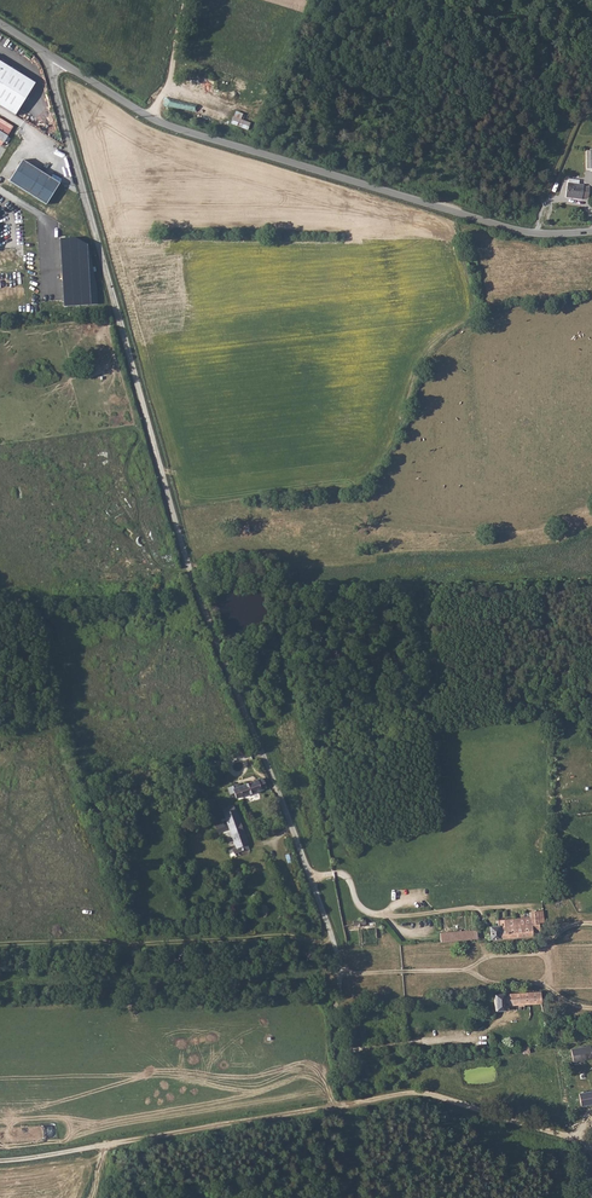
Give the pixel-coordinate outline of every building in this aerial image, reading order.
[(14,114),(34,82),(0,60),(0,105),(14,114)] [(248,130),(251,122),(242,119),(244,114),(236,111),(231,123),(248,130)] [(9,135),(13,124),(0,119),(0,131),(9,135)] [(22,158),(8,179),(46,203),(59,181),(22,158)] [(565,181),(564,199),(581,200),(581,199),(587,198),(588,188),(582,188),(582,186),(577,186),(576,181),(565,181)] [(231,789),(232,792),(260,785),(257,776),(234,782),(232,779),(229,779),(228,782),(224,784),(225,790),(231,789)] [(229,801),(220,804),(236,847),(234,848),(235,853),(248,848),(229,801)] [(217,832),(225,831),(224,823),(216,825),(217,832)] [(533,935),(533,931),(540,930),(540,923),(545,922),(544,912),(531,913),(531,918),(499,920),(499,925),(490,926),(491,937),(491,938),(533,935)] [(441,932),(441,941),(480,938),(480,931),(478,931),(478,929),(441,932)] [(541,1003),(541,991),(495,994),(495,998),(495,1007),(505,1007),(505,1004),(541,1003)] [(591,1057),(591,1056),(591,1050),(590,1044),(572,1047),(573,1060),(591,1057)] [(579,1092),(581,1104),(591,1102),(591,1089),(579,1092)]
